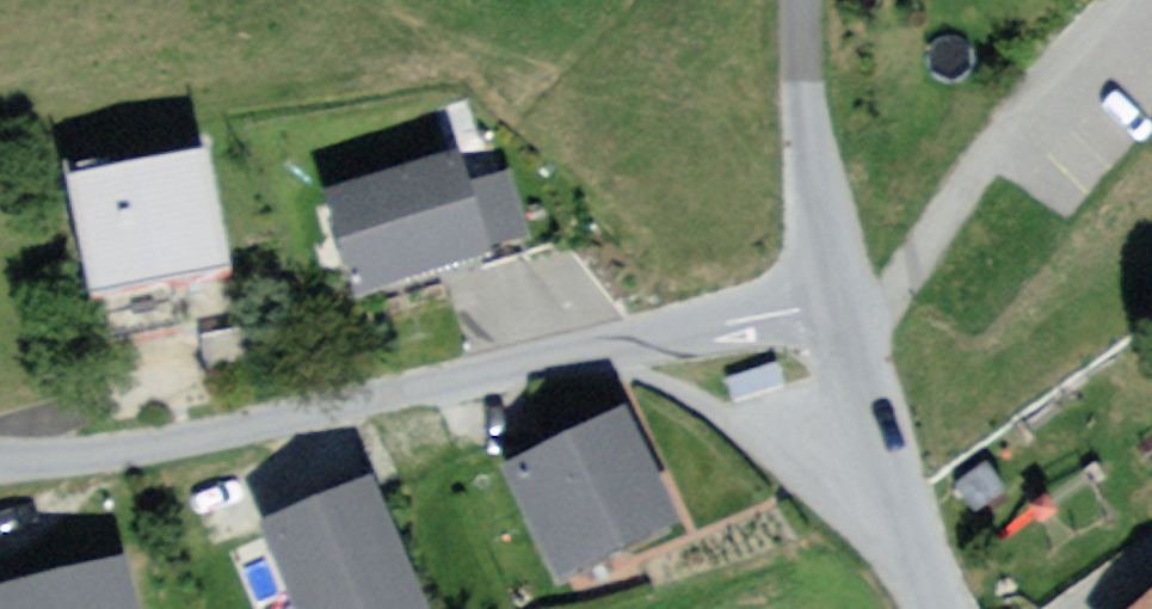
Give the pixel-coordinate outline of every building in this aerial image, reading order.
[(505,149),(330,199),(361,308),(492,270),(489,258),(533,246),(505,149)] [(206,162),(69,192),(97,318),(233,288),(206,162)] [(629,401),(505,459),(564,583),(687,525),(629,401)] [(261,519),(298,608),(432,608),(375,472),(261,519)] [(0,582),(0,608),(143,608),(131,553),(0,582)]
